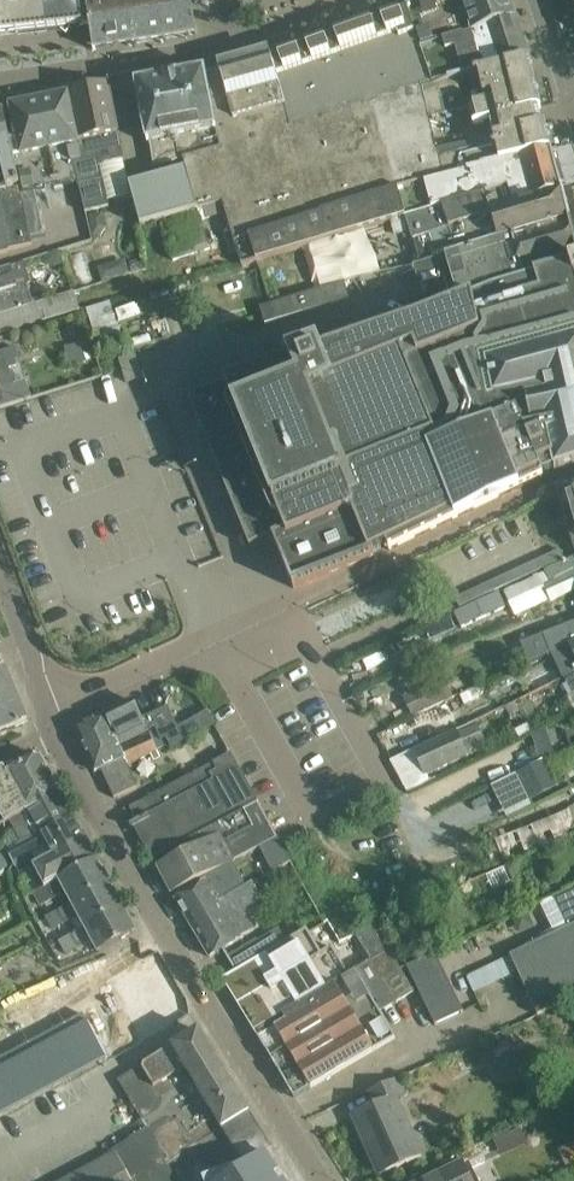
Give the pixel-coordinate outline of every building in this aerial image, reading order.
[(17,32),(13,0),(0,0),(0,34),(17,32)] [(17,32),(48,29),(44,0),(13,0),(17,32)] [(90,24),(87,2),(82,2),(82,0),(44,0),(48,29),(84,25),(83,25),(90,24)] [(113,0),(82,0),(82,2),(87,2),(90,24),(94,50),(96,50),(96,49),(120,46),(113,0)] [(120,46),(137,43),(163,39),(165,39),(167,38),(187,35),(198,34),(191,0),(113,0),(120,46)] [(516,17),(510,0),(423,0),(410,4),(423,44),(516,17)] [(529,56),(516,17),(423,44),(410,4),(406,5),(407,9),(432,84),(456,75),(529,56)] [(407,9),(400,12),(382,19),(372,22),(336,36),(357,107),(374,103),(422,88),(432,84),(407,9)] [(292,126),(357,107),(336,36),(326,40),(324,34),(305,41),(307,47),(298,51),(296,44),(277,51),(279,58),(273,61),(292,126)] [(273,61),(270,53),(219,68),(221,75),(207,79),(217,130),(213,130),(217,150),(184,159),(186,169),(130,185),(141,226),(223,202),(234,242),(322,211),(398,188),(425,180),(444,175),(430,117),(425,98),(422,88),(374,103),(357,107),(292,126),(273,61)] [(426,183),(552,150),(545,124),(543,124),(539,109),(542,108),(529,56),(456,75),(432,84),(422,88),(425,98),(481,84),(486,103),(471,112),(466,109),(430,117),(444,175),(425,180),(426,183)] [(205,71),(137,84),(148,143),(150,142),(154,168),(184,159),(217,150),(213,130),(217,130),(207,79),(205,71)] [(481,84),(425,98),(430,117),(466,108),(466,109),(471,112),(474,106),(486,103),(481,84)] [(125,161),(113,104),(109,86),(69,94),(83,160),(74,162),(79,184),(80,184),(86,212),(110,207),(100,166),(125,161)] [(57,188),(79,184),(74,162),(83,160),(69,94),(40,100),(41,104),(57,188)] [(57,188),(41,104),(40,100),(11,106),(13,119),(6,120),(11,143),(12,142),(20,185),(31,238),(45,235),(36,192),(57,188)] [(5,120),(4,113),(0,113),(0,214),(8,250),(32,244),(31,238),(20,185),(12,142),(11,143),(6,120),(5,120)] [(322,211),(234,242),(242,266),(406,217),(531,180),(535,193),(540,191),(541,195),(562,189),(552,150),(426,183),(425,180),(398,188),(322,211)] [(570,219),(562,189),(541,195),(540,191),(535,193),(531,180),(406,217),(413,241),(448,228),(457,252),(504,236),(570,219)] [(199,213),(162,225),(173,261),(211,248),(199,213)] [(0,214),(0,254),(8,252),(8,250),(0,214)] [(491,287),(573,260),(573,236),(570,219),(504,236),(457,252),(413,265),(420,287),(445,280),(449,297),(444,298),(447,306),(491,287)] [(189,398),(251,548),(272,539),(275,540),(295,588),(373,554),(371,550),(394,539),(397,545),(502,495),(497,484),(523,473),(524,477),(527,476),(532,483),(543,475),(543,471),(554,466),(573,460),(573,320),(562,280),(573,276),(573,260),(491,287),(447,306),(415,318),(189,398)] [(31,283),(24,261),(0,269),(0,314),(34,304),(28,284),(31,283)] [(345,282),(261,308),(266,324),(350,298),(345,282)] [(80,308),(75,292),(34,305),(34,304),(0,314),(0,333),(80,308)] [(81,343),(65,348),(71,367),(87,362),(81,343)] [(0,352),(0,364),(20,358),(16,347),(0,352)] [(10,369),(17,366),(16,360),(20,359),(20,358),(0,364),(0,389),(15,385),(10,369)] [(564,488),(573,520),(573,485),(564,488)] [(561,551),(456,600),(459,608),(564,559),(561,551)] [(544,570),(545,571),(573,559),(573,557),(544,570)] [(545,571),(545,572),(504,592),(515,615),(549,599),(551,604),(573,593),(573,559),(545,571)] [(499,593),(455,613),(462,628),(506,608),(499,593)] [(455,628),(449,616),(424,629),(430,640),(455,628)] [(543,633),(550,652),(570,644),(573,642),(573,622),(543,633)] [(529,663),(550,653),(543,635),(521,644),(529,663)] [(6,669),(2,671),(0,666),(0,733),(28,721),(6,669)] [(546,687),(555,703),(558,702),(562,709),(570,705),(567,698),(573,694),(573,672),(546,687)] [(413,716),(453,699),(445,681),(405,698),(413,716)] [(471,692),(461,696),(465,705),(475,700),(474,698),(482,695),(479,687),(471,691),(471,692)] [(119,746),(167,722),(160,707),(141,716),(134,701),(105,715),(119,746)] [(208,712),(197,718),(203,731),(215,725),(208,712)] [(121,748),(119,746),(105,715),(76,728),(95,772),(101,769),(114,798),(138,787),(128,765),(152,754),(154,759),(159,757),(157,751),(158,751),(155,745),(162,742),(157,731),(121,748)] [(428,783),(425,777),(469,756),(458,732),(457,730),(390,761),(407,792),(428,783)] [(551,742),(536,747),(540,760),(555,755),(551,742)] [(0,770),(0,799),(3,804),(0,806),(0,826),(11,820),(11,821),(61,794),(41,756),(31,753),(0,770)] [(258,803),(230,754),(184,778),(185,779),(167,788),(130,807),(137,820),(137,821),(145,834),(144,837),(144,839),(144,843),(145,846),(146,848),(148,851),(150,853),(151,854),(153,856),(151,858),(152,859),(154,858),(258,803)] [(530,766),(516,773),(530,801),(544,794),(530,766)] [(61,794),(11,821),(23,842),(39,833),(73,816),(61,794)] [(258,803),(154,858),(159,869),(161,868),(173,892),(172,893),(173,894),(260,848),(277,838),(258,803)] [(496,841),(504,862),(573,834),(573,820),(570,811),(496,841)] [(51,856),(85,838),(73,816),(39,833),(23,842),(17,845),(20,850),(9,856),(15,867),(33,858),(31,854),(46,846),(51,855),(51,856)] [(51,855),(32,865),(45,889),(97,861),(85,838),(51,856),(51,855)] [(277,838),(260,848),(273,873),(291,863),(284,851),(277,838)] [(8,868),(0,854),(0,873),(8,868)] [(74,904),(110,884),(97,861),(45,889),(35,894),(41,906),(67,892),(74,904)] [(191,926),(222,908),(219,902),(233,894),(224,879),(210,888),(206,882),(176,900),(191,926)] [(87,928),(123,909),(110,884),(74,904),(48,918),(54,930),(80,916),(87,928)] [(553,898),(567,928),(567,929),(573,926),(573,889),(553,898)] [(254,930),(238,902),(236,899),(222,908),(191,926),(210,957),(241,939),(240,938),(254,930)] [(100,953),(131,936),(136,933),(123,909),(87,928),(61,942),(67,954),(93,940),(100,953)] [(567,929),(567,928),(511,956),(538,1015),(560,1005),(573,999),(573,926),(567,929)] [(373,929),(357,937),(372,962),(373,961),(387,952),(373,929)] [(280,931),(259,943),(266,954),(287,942),(280,931)] [(236,972),(225,979),(229,986),(237,1000),(238,1000),(244,996),(246,1001),(323,955),(309,932),(300,937),(299,935),(287,942),(266,954),(239,970),(236,972)] [(323,955),(246,1001),(256,1017),(257,1017),(263,1026),(265,1025),(350,975),(333,950),(333,949),(323,955)] [(387,952),(373,961),(384,980),(397,1003),(415,992),(402,970),(390,950),(387,952)] [(0,1072),(0,1116),(189,1013),(156,954),(123,973),(124,974),(112,981),(133,1019),(126,1023),(127,1026),(102,1040),(100,1037),(96,1039),(88,1025),(0,1072)] [(435,954),(407,968),(436,1026),(464,1012),(435,954)] [(271,1039),(264,1043),(271,1055),(270,1056),(272,1059),(276,1056),(285,1058),(286,1061),(377,1006),(367,990),(384,980),(373,961),(372,962),(350,975),(265,1025),(269,1031),(267,1032),(271,1039)] [(286,1073),(281,1076),(294,1098),(396,1038),(377,1006),(286,1061),(289,1065),(286,1073)] [(265,1157),(273,1152),(200,1031),(118,1081),(147,1129),(113,1150),(115,1155),(130,1180),(204,1180),(244,1166),(246,1168),(265,1157)] [(404,1096),(404,1094),(397,1079),(368,1092),(369,1093),(370,1092),(376,1106),(354,1116),(380,1174),(421,1156),(396,1100),(404,1096)] [(115,1155),(65,1180),(130,1180),(115,1155)] [(275,1172),(265,1157),(246,1168),(244,1166),(204,1180),(292,1180),(285,1170),(284,1170),(282,1167),(275,1172)] [(463,1164),(427,1180),(471,1180),(463,1164)]
